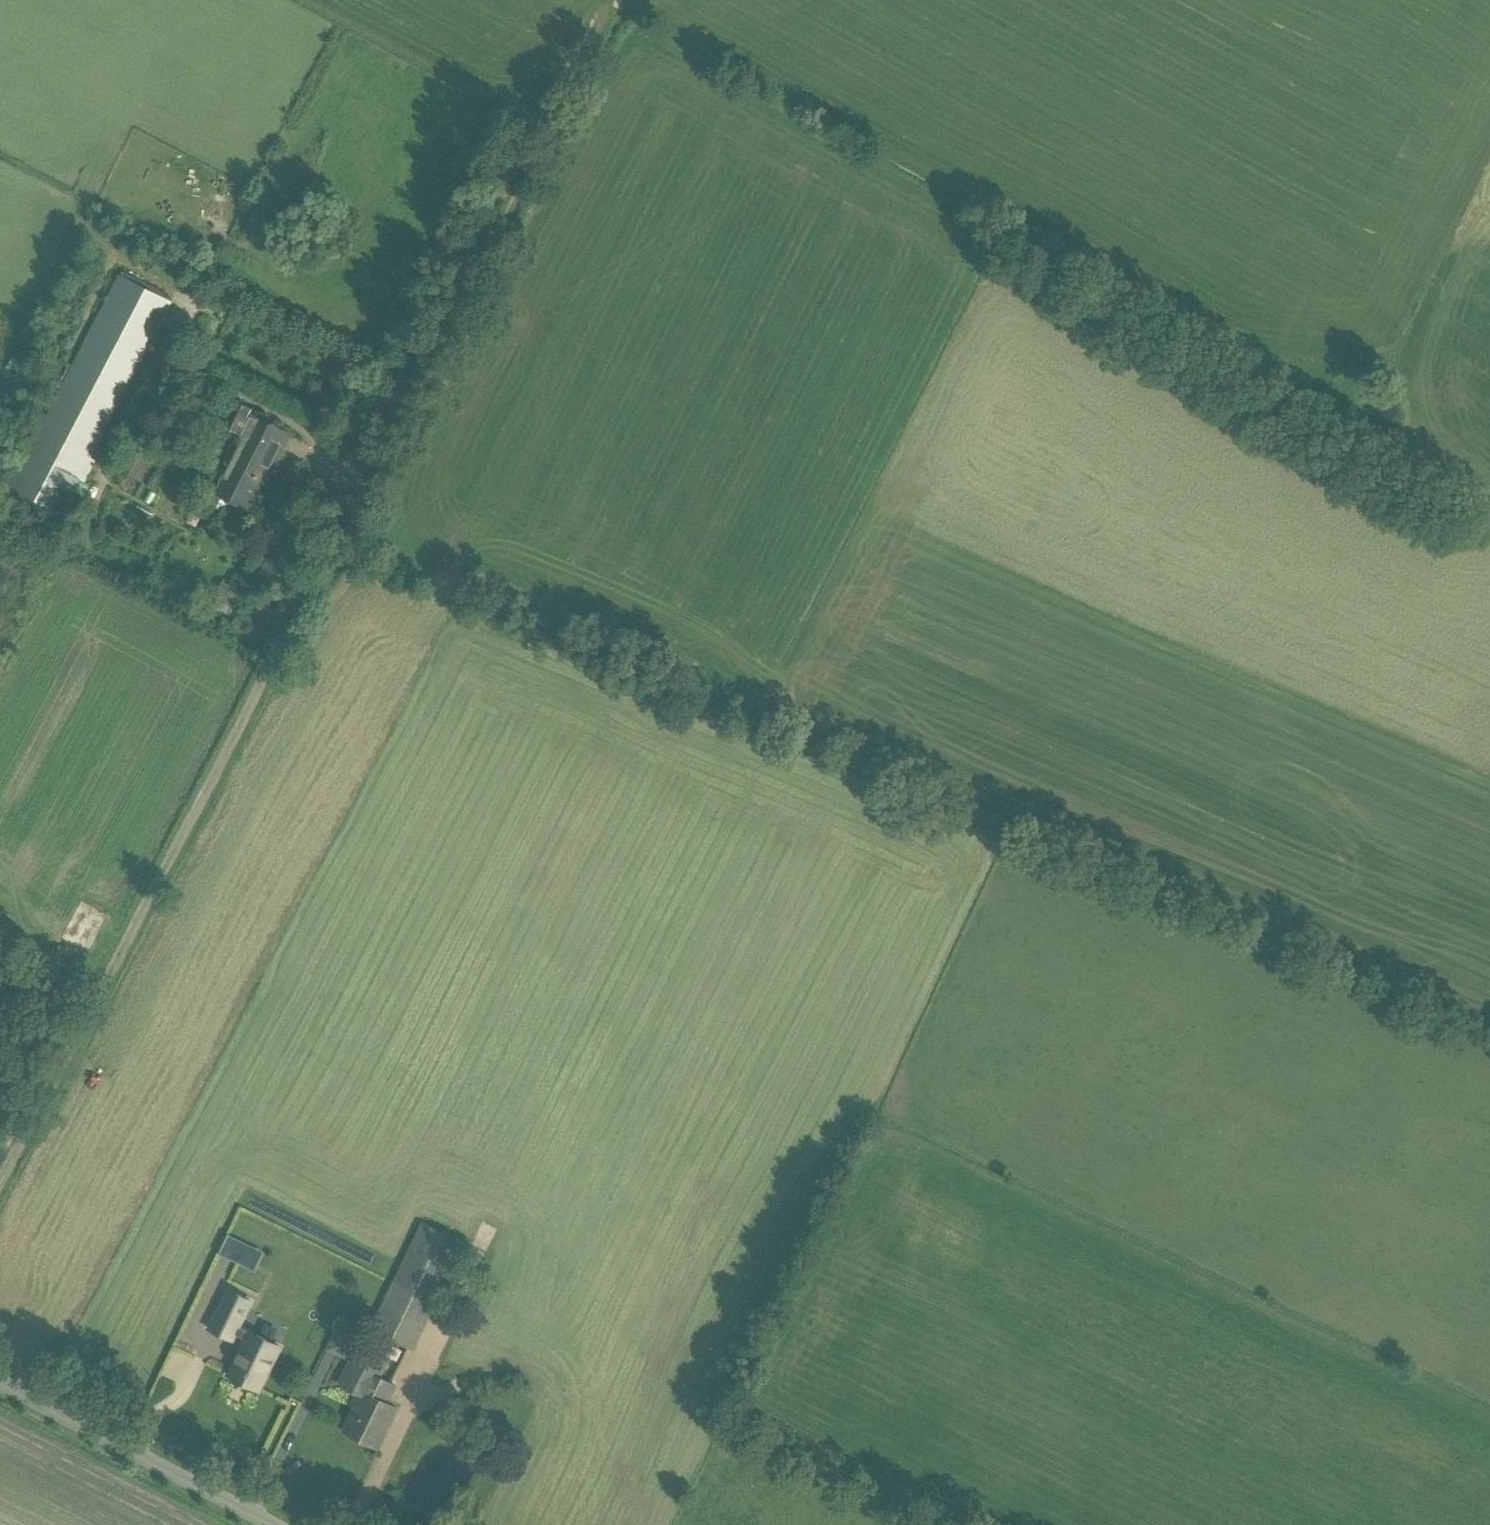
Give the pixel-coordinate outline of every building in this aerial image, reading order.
[(119,274),(7,492),(62,520),(80,479),(86,483),(97,460),(92,458),(174,302),(119,274)] [(245,438),(217,493),(251,511),(291,434),(249,413),(238,434),(245,438)] [(268,558),(261,573),(272,578),(279,563),(268,558)] [(242,600),(233,615),(242,620),(251,605),(242,600)] [(419,1224),(370,1329),(412,1348),(461,1244),(419,1224)] [(226,1289),(208,1329),(231,1340),(234,1334),(245,1339),(228,1375),(259,1389),(280,1345),(248,1331),(237,1326),(249,1300),(226,1289)] [(344,1361),(361,1328),(344,1320),(328,1352),(344,1361)] [(339,1384),(358,1393),(362,1386),(388,1398),(395,1384),(369,1372),(372,1366),(352,1357),(339,1384)] [(356,1406),(344,1431),(377,1447),(397,1407),(386,1402),(388,1398),(362,1386),(358,1393),(352,1404),(356,1406)]
